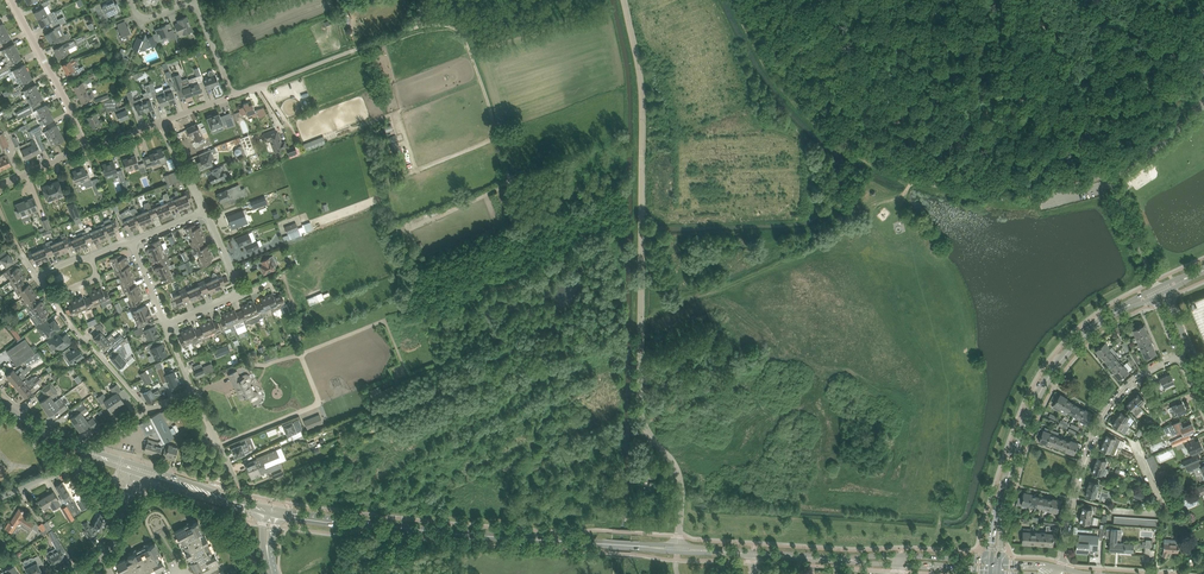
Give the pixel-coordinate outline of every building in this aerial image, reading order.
[(109,16),(114,14),(121,11),(117,3),(115,4),(113,0),(110,0),(107,1),(106,2),(107,3),(103,5),(102,7),(104,10),(104,11),(106,12),(107,12),(109,16)] [(38,19),(47,14),(44,7),(34,12),(38,19)] [(47,14),(38,19),(42,26),(51,21),(53,26),(59,23),(53,11),(51,12),(47,14)] [(175,24),(177,29),(179,35),(183,33),(183,34),(193,30),(187,16),(178,20),(179,22),(175,24)] [(119,23),(117,24),(119,29),(123,38),(120,39),(121,41),(124,42),(128,40),(129,38),(128,35),(132,34),(129,29),(128,26),(127,26),(125,21),(119,23)] [(46,34),(50,43),(54,41),(55,44),(70,38),(68,33),(61,36),(57,29),(61,27),(59,23),(53,26),(55,29),(53,31),(46,34)] [(156,33),(154,34),(157,42),(161,40),(161,39),(167,36),(169,39),(176,36),(175,34),(173,29),(168,31),(166,25),(155,30),(156,33)] [(4,41),(10,38),(7,31),(0,34),(0,43),(4,41)] [(137,37),(133,49),(139,51),(139,50),(140,48),(146,48),(152,45),(152,47),(157,45),(153,35),(147,38),(147,36),(145,34),(144,36),(143,39),(137,37)] [(56,54),(58,58),(67,54),(67,53),(70,52),(67,48),(70,46),(70,47),(77,44),(74,40),(68,42),(62,45),(55,49),(57,53),(56,54)] [(17,51),(14,44),(1,50),(5,57),(9,55),(17,51)] [(17,51),(9,55),(5,57),(9,64),(21,58),(17,51)] [(71,65),(75,62),(78,61),(77,58),(70,61),(69,61),(68,62),(62,65),(67,74),(71,71),(74,70),(71,65)] [(9,73),(8,73),(12,80),(16,78),(28,71),(24,64),(17,68),(12,71),(11,71),(9,73)] [(11,71),(10,68),(1,73),(0,73),(0,79),(5,77),(4,75),(11,71)] [(207,89),(211,88),(214,87),(214,85),(219,83),(215,74),(214,73),(213,72),(212,71),(211,70),(209,71),(209,72),(208,74),(209,75),(209,77),(203,79),(207,89)] [(32,78),(28,71),(16,78),(20,84),(32,78)] [(134,74),(136,82),(144,79),(141,72),(134,74)] [(193,94),(188,79),(182,81),(179,74),(173,77),(177,88),(178,90),(176,90),(179,98),(185,96),(185,97),(193,94)] [(80,84),(74,87),(78,95),(86,90),(90,88),(88,85),(91,81),(92,79),(91,78),(85,81),(82,83),(82,82),(80,84)] [(188,79),(193,94),(201,91),(196,78),(189,80),(188,79)] [(158,97),(161,106),(168,103),(163,90),(156,92),(153,83),(149,84),(152,93),(154,98),(158,97)] [(152,93),(149,84),(145,86),(147,92),(143,94),(144,97),(141,98),(146,111),(153,108),(151,103),(152,102),(149,98),(148,94),(152,93)] [(28,88),(23,91),(26,98),(30,96),(39,92),(35,85),(28,88)] [(175,100),(173,94),(171,87),(163,90),(168,103),(175,100)] [(86,90),(78,95),(82,102),(88,99),(90,98),(94,96),(90,88),(86,90)] [(146,111),(141,98),(134,100),(130,91),(126,92),(131,106),(135,105),(139,114),(146,111)] [(42,99),(39,92),(30,96),(26,98),(30,105),(29,105),(31,108),(36,106),(41,103),(39,100),(42,99)] [(129,108),(128,104),(119,108),(117,103),(128,98),(125,93),(104,102),(108,111),(115,108),(117,113),(120,120),(129,116),(128,114),(128,112),(127,113),(126,109),(129,108)] [(108,94),(95,100),(97,103),(110,98),(108,94)] [(239,108),(240,111),(233,114),(236,121),(239,120),(238,117),(240,116),(239,113),(241,113),(241,114),(242,115),(247,113),(247,115),(252,113),(253,117),(258,115),(259,117),(261,117),(266,115),(264,107),(255,110),(252,101),(243,104),(244,106),(239,108)] [(106,111),(102,102),(98,104),(101,113),(106,111)] [(31,108),(29,105),(21,110),(19,111),(21,114),(23,113),(31,109),(31,108)] [(34,111),(35,115),(37,118),(41,116),(50,112),(46,105),(34,111)] [(53,119),(50,112),(41,116),(43,120),(39,122),(41,125),(53,119)] [(96,113),(93,115),(88,117),(92,128),(95,127),(96,129),(101,127),(100,124),(105,122),(103,118),(99,120),(96,113)] [(208,118),(207,118),(211,129),(223,124),(226,123),(228,127),(234,125),(230,113),(223,116),(224,117),(221,118),(219,114),(212,116),(211,115),(208,116),(208,118)] [(197,124),(187,128),(190,135),(193,134),(196,140),(198,139),(199,142),(203,140),(200,131),(199,128),(197,124)] [(57,125),(51,128),(45,132),(48,138),(60,132),(57,125)] [(0,130),(0,142),(3,148),(9,145),(3,132),(2,133),(1,130),(0,130)] [(274,151),(278,150),(283,148),(286,147),(284,142),(281,143),(278,134),(277,134),(275,130),(263,135),(265,140),(270,139),(274,151)] [(64,139),(60,132),(48,138),(52,145),(64,139)] [(248,156),(255,153),(248,135),(241,138),(248,156)] [(11,138),(15,146),(19,145),(15,136),(11,138)] [(306,143),(308,149),(327,143),(324,136),(306,143)] [(37,145),(34,139),(27,142),(29,146),(33,155),(40,151),(37,145)] [(33,155),(29,146),(27,142),(19,146),(22,151),(25,159),(33,155)] [(237,148),(236,149),(235,149),(234,150),(234,152),(234,153),(235,154),(234,154),(236,159),(245,155),(241,146),(237,147),(237,148)] [(295,146),(287,149),(290,157),(298,154),(295,146)] [(201,169),(213,164),(211,160),(215,159),(212,154),(216,152),(214,148),(198,155),(201,161),(198,162),(198,164),(198,165),(198,166),(198,167),(199,167),(200,168),(201,169)] [(166,163),(161,149),(157,150),(157,152),(149,154),(150,156),(143,158),(146,166),(161,161),(162,165),(166,163)] [(6,154),(0,157),(0,170),(11,165),(6,154)] [(131,157),(123,160),(126,167),(127,170),(134,167),(135,169),(140,168),(141,173),(146,171),(145,168),(143,163),(138,164),(135,155),(131,157)] [(172,158),(167,160),(170,169),(175,168),(172,158)] [(113,161),(110,162),(102,165),(106,175),(113,172),(114,175),(118,173),(113,161)] [(223,181),(228,179),(228,178),(227,177),(226,174),(225,174),(225,173),(223,173),(221,170),(225,169),(223,165),(210,170),(212,174),(209,175),(212,183),(223,179),(223,180),(223,181)] [(73,173),(77,184),(84,182),(86,188),(93,185),(92,182),(90,183),(88,177),(89,176),(88,173),(87,174),(84,168),(80,169),(81,170),(73,173)] [(170,174),(164,175),(167,184),(174,182),(183,179),(179,171),(170,174)] [(183,179),(174,182),(176,188),(177,187),(178,187),(179,187),(179,186),(179,185),(184,183),(183,179)] [(42,187),(47,201),(54,198),(55,199),(57,198),(57,197),(64,194),(63,192),(64,191),(63,188),(62,188),(59,181),(42,187)] [(245,197),(244,196),(248,195),(245,188),(241,189),(239,184),(217,194),(221,203),(229,199),(231,203),(245,197)] [(191,205),(190,202),(193,200),(189,190),(183,192),(184,194),(180,196),(185,208),(186,208),(187,209),(190,208),(191,206),(190,206),(191,205)] [(172,213),(171,210),(174,209),(170,198),(169,198),(167,193),(163,195),(163,198),(165,203),(161,204),(166,216),(167,216),(168,217),(171,216),(172,214),(171,214),(172,213)] [(185,208),(180,196),(177,197),(176,195),(170,198),(174,209),(177,207),(179,211),(185,208)] [(265,196),(251,202),(254,209),(268,204),(265,196)] [(272,205),(279,203),(276,196),(269,199),(272,205)] [(20,216),(29,213),(38,209),(34,199),(33,199),(25,202),(24,201),(16,205),(20,216)] [(81,218),(75,202),(67,205),(72,221),(81,218)] [(153,221),(152,218),(155,217),(150,203),(149,203),(149,202),(144,204),(144,206),(146,211),(142,212),(147,224),(148,224),(148,225),(149,225),(152,224),(153,223),(152,222),(153,221)] [(166,216),(161,204),(160,202),(154,205),(153,202),(150,203),(154,215),(155,217),(158,215),(160,219),(166,216)] [(147,224),(142,212),(139,214),(137,210),(134,208),(130,209),(135,221),(137,224),(140,223),(141,227),(142,226),(142,227),(144,228),(146,226),(147,225),(147,224)] [(232,214),(227,216),(227,217),(229,221),(232,229),(232,227),(237,225),(238,227),(243,225),(243,224),(242,222),(246,220),(244,216),(246,216),(245,215),(244,215),(242,210),(233,213),(232,214)] [(124,213),(120,214),(126,227),(127,229),(130,227),(132,231),(133,230),(133,231),(134,232),(137,231),(137,229),(137,228),(138,228),(137,224),(135,221),(131,212),(125,215),(124,213)] [(51,227),(51,226),(48,218),(42,220),(46,229),(51,227)] [(117,234),(115,231),(119,229),(114,219),(111,220),(110,218),(104,221),(104,223),(108,230),(107,230),(109,234),(110,237),(117,234)] [(296,222),(285,226),(290,239),(301,235),(296,222)] [(109,234),(107,230),(108,230),(104,223),(95,227),(96,229),(101,241),(102,241),(104,242),(106,241),(107,239),(106,239),(107,238),(106,235),(109,234)] [(200,226),(197,228),(195,224),(184,229),(187,235),(189,234),(191,238),(203,233),(200,226)] [(101,241),(96,229),(93,230),(92,228),(91,227),(89,226),(85,228),(86,231),(90,241),(94,240),(95,244),(96,243),(96,244),(98,244),(100,243),(101,242),(100,241),(101,241)] [(87,243),(90,241),(86,231),(76,235),(77,237),(82,249),(83,249),(85,250),(87,249),(88,247),(88,246),(87,243)] [(205,239),(203,233),(191,238),(192,241),(190,242),(193,248),(203,244),(202,240),(205,239)] [(236,238),(239,246),(245,243),(246,245),(245,246),(247,251),(248,251),(249,252),(256,249),(255,248),(259,246),(257,241),(253,243),(248,233),(236,238)] [(60,241),(57,242),(62,254),(63,254),(64,255),(67,254),(67,252),(68,251),(67,248),(70,246),(70,248),(71,248),(67,239),(66,235),(61,237),(59,238),(60,241)] [(82,249),(77,237),(74,239),(73,236),(67,239),(71,248),(70,248),(71,250),(75,248),(76,252),(82,249)] [(150,255),(164,249),(160,239),(149,244),(151,247),(147,249),(148,250),(147,250),(147,252),(148,254),(149,255),(150,254),(150,255)] [(52,241),(46,244),(50,253),(51,254),(54,253),(56,256),(62,254),(57,242),(53,244),(52,241)] [(49,259),(48,256),(51,254),(46,244),(40,246),(41,248),(38,250),(43,262),(49,259)] [(208,245),(205,247),(203,244),(193,248),(195,254),(197,253),(199,257),(211,251),(208,245)] [(43,262),(38,250),(35,251),(34,249),(27,252),(32,262),(35,261),(37,264),(43,262)] [(168,259),(166,252),(164,253),(162,250),(150,255),(150,256),(149,258),(150,260),(152,261),(152,260),(153,261),(156,260),(158,263),(159,262),(168,259)] [(10,255),(8,254),(7,254),(5,251),(4,251),(0,254),(0,265),(3,263),(6,266),(9,265),(14,261),(13,260),(13,259),(13,258),(12,257),(11,257),(10,255)] [(213,258),(211,251),(199,257),(200,260),(198,261),(201,267),(211,263),(210,259),(213,258)] [(126,258),(126,257),(122,258),(120,255),(119,255),(110,259),(114,269),(116,268),(121,266),(125,265),(128,263),(128,262),(129,262),(129,260),(128,258),(127,257),(126,258)] [(261,266),(264,273),(269,271),(269,272),(273,270),(273,269),(275,268),(274,266),(277,265),(273,256),(257,263),(259,267),(261,266)] [(158,274),(170,269),(169,265),(171,264),(168,259),(158,263),(159,266),(156,268),(156,269),(155,269),(155,270),(156,273),(157,273),(158,273),(158,274)] [(130,266),(126,268),(125,265),(121,266),(116,268),(114,269),(117,275),(119,274),(120,277),(132,272),(130,266)] [(18,267),(15,270),(12,266),(3,273),(7,278),(9,277),(11,280),(22,273),(21,272),(22,272),(22,270),(20,268),(19,268),(18,268),(18,267)] [(172,272),(170,269),(158,274),(161,280),(164,279),(166,282),(176,278),(174,271),(172,272)] [(135,278),(132,272),(120,277),(122,281),(120,282),(122,288),(133,283),(131,280),(135,278)] [(213,273),(213,272),(213,274),(212,275),(212,277),(212,278),(213,279),(212,280),(217,292),(223,289),(221,285),(223,284),(223,285),(225,284),(224,280),(228,279),(227,276),(222,278),(221,273),(217,275),(217,274),(217,275),(213,273)] [(11,280),(9,282),(15,290),(24,284),(22,281),(25,278),(22,273),(11,280)] [(217,292),(212,280),(209,281),(208,279),(202,281),(206,292),(209,291),(211,294),(217,292)] [(204,297),(203,293),(206,292),(202,281),(195,284),(196,286),(193,288),(198,300),(204,297)] [(138,285),(134,286),(133,283),(122,288),(125,294),(127,293),(128,296),(140,291),(140,290),(141,290),(141,289),(140,286),(139,286),(138,286),(138,285)] [(29,284),(26,286),(24,284),(15,290),(18,295),(20,294),(23,297),(33,290),(29,284)] [(198,300),(193,288),(190,289),(189,287),(183,290),(187,300),(191,299),(192,302),(198,300)] [(112,302),(107,291),(107,290),(103,291),(102,288),(95,290),(100,302),(101,302),(102,307),(106,305),(107,304),(112,302)] [(37,295),(33,290),(23,297),(25,300),(23,302),(26,307),(36,300),(34,297),(37,295)] [(100,302),(95,290),(89,293),(91,296),(87,298),(88,300),(92,308),(98,306),(97,304),(100,302)] [(185,305),(184,302),(187,300),(183,290),(177,292),(178,294),(174,296),(179,308),(185,305)] [(143,297),(140,291),(128,296),(130,300),(128,301),(130,307),(141,302),(139,299),(143,297)] [(272,293),(266,296),(271,307),(272,310),(282,306),(282,305),(285,304),(284,301),(282,295),(281,294),(274,297),(272,293)] [(92,308),(88,300),(87,298),(84,299),(83,296),(77,298),(82,310),(85,309),(86,311),(92,308)] [(271,307),(266,296),(260,298),(262,302),(258,303),(259,305),(263,314),(269,312),(268,309),(271,307)] [(316,296),(308,299),(311,305),(319,301),(316,296)] [(1203,341),(1203,296),(1188,303),(1203,341)] [(82,310),(77,298),(70,301),(72,304),(68,306),(69,309),(72,313),(73,316),(79,314),(78,312),(82,310)] [(31,316),(45,307),(44,306),(45,306),(45,304),(44,302),(42,302),(41,301),(38,303),(36,300),(26,307),(29,311),(28,312),(31,316)] [(263,314),(259,305),(258,303),(255,305),(254,301),(253,301),(252,301),(251,300),(248,301),(248,303),(247,304),(255,322),(259,321),(260,318),(264,317),(263,314)] [(255,322),(247,304),(241,306),(243,310),(240,311),(240,313),(244,322),(245,324),(245,325),(249,323),(251,324),(255,322)] [(151,314),(149,311),(146,306),(137,309),(137,308),(131,311),(133,317),(134,317),(138,326),(148,322),(146,318),(151,316),(150,315),(151,314)] [(30,317),(36,325),(47,318),(45,315),(49,312),(45,307),(31,316),(30,317)] [(244,322),(240,313),(240,311),(236,313),(235,309),(229,312),(234,324),(235,328),(245,324),(244,322)] [(235,328),(234,324),(229,312),(222,314),(224,318),(220,319),(221,321),(224,327),(225,330),(230,327),(232,330),(232,331),(236,329),(235,328)] [(222,332),(218,323),(217,321),(213,322),(212,319),(211,319),(211,318),(209,318),(207,319),(206,320),(207,321),(206,321),(211,333),(214,332),(215,334),(222,332)] [(54,320),(50,323),(47,320),(37,327),(43,335),(46,332),(49,336),(60,328),(54,320)] [(211,333),(206,321),(200,324),(201,328),(198,329),(203,340),(208,337),(207,335),(211,333)] [(106,337),(106,338),(103,334),(104,333),(102,331),(102,329),(104,328),(100,323),(94,326),(99,331),(97,333),(98,334),(94,338),(95,339),(95,340),(98,344),(106,337)] [(159,335),(156,328),(155,325),(149,327),(147,323),(138,327),(138,328),(134,330),(136,336),(145,332),(148,340),(159,335)] [(1133,330),(1136,337),(1147,332),(1144,325),(1142,326),(1142,325),(1139,326),(1139,327),(1133,330)] [(193,327),(187,329),(192,341),(193,344),(197,342),(203,340),(198,329),(195,330),(193,327)] [(16,328),(12,331),(17,339),(21,337),(16,328)] [(192,341),(187,329),(181,332),(182,336),(179,337),(184,348),(190,345),(189,343),(192,341)] [(1147,333),(1147,332),(1136,337),(1139,344),(1150,339),(1149,336),(1149,335),(1148,333),(1147,333)] [(62,337),(61,336),(59,333),(48,341),(53,349),(57,346),(60,350),(67,345),(72,342),(66,334),(62,337)] [(107,337),(98,344),(102,348),(103,348),(104,349),(110,344),(114,349),(119,345),(125,339),(121,334),(116,339),(111,333),(107,337)] [(24,361),(36,353),(24,336),(17,341),(18,343),(7,351),(17,366),(24,361)] [(1151,342),(1150,339),(1139,344),(1142,351),(1153,346),(1153,345),(1152,342),(1151,342)] [(150,344),(147,345),(151,355),(154,354),(156,360),(157,359),(157,360),(161,358),(162,357),(167,355),(165,350),(164,348),(162,343),(157,346),(155,342),(150,344)] [(111,359),(119,368),(126,362),(122,357),(126,355),(121,343),(113,350),(115,349),(118,353),(111,359)] [(1101,356),(1110,349),(1105,343),(1099,348),(1098,347),(1096,349),(1097,350),(1096,350),(1101,357),(1102,356),(1101,356)] [(228,345),(214,350),(217,357),(231,351),(228,345)] [(1156,353),(1153,346),(1142,351),(1145,358),(1151,355),(1152,356),(1154,355),(1154,354),(1156,353)] [(69,347),(62,352),(65,356),(66,354),(72,363),(83,356),(83,355),(83,353),(82,351),(80,351),(79,349),(77,347),(76,348),(71,351),(69,347)] [(1115,353),(1115,354),(1117,352),(1112,347),(1110,349),(1101,356),(1102,356),(1106,361),(1115,353)] [(29,366),(44,358),(39,351),(36,353),(24,361),(28,367),(29,366)] [(278,357),(276,351),(264,356),(267,362),(278,357)] [(1111,366),(1119,359),(1120,359),(1115,354),(1115,353),(1106,361),(1111,366)] [(1122,362),(1121,362),(1119,359),(1111,366),(1115,372),(1123,365),(1124,364),(1122,362)] [(201,363),(199,364),(194,367),(196,371),(195,371),(196,375),(195,375),(196,377),(197,377),(214,370),(211,364),(203,367),(201,363)] [(1123,365),(1115,372),(1114,373),(1119,379),(1120,378),(1121,378),(1123,376),(1123,375),(1128,371),(1123,365)] [(11,381),(16,386),(16,387),(21,392),(36,379),(34,377),(32,377),(31,378),(28,380),(27,378),(23,381),(22,379),(25,377),(24,375),(27,373),(31,369),(29,366),(28,367),(24,370),(11,381)] [(162,366),(156,369),(163,383),(167,382),(169,387),(179,383),(174,371),(173,369),(170,370),(171,373),(166,375),(165,372),(162,366)] [(11,381),(24,370),(22,367),(16,372),(14,369),(6,375),(11,381)] [(151,381),(145,370),(140,373),(146,384),(151,381)] [(248,374),(246,375),(244,376),(240,378),(237,371),(230,375),(236,388),(240,399),(243,398),(249,395),(252,401),(257,398),(258,397),(259,396),(259,394),(258,393),(257,392),(256,391),(255,391),(254,391),(250,382),(250,381),(251,379),(251,378),(251,377),(250,376),(250,375),(249,374),(248,374)] [(1152,382),(1155,389),(1159,388),(1158,385),(1163,383),(1164,387),(1174,382),(1170,374),(1160,378),(1161,379),(1156,382),(1156,381),(1152,382)] [(33,386),(41,380),(39,377),(36,379),(21,392),(23,394),(22,395),(24,398),(25,397),(25,398),(32,392),(36,389),(33,386)] [(115,394),(111,397),(117,406),(124,402),(118,393),(121,390),(117,384),(111,388),(115,394)] [(45,408),(54,402),(52,398),(57,394),(51,385),(43,390),(48,397),(41,402),(45,408)] [(146,391),(143,393),(148,401),(166,390),(163,385),(158,388),(155,389),(153,385),(145,390),(146,391)] [(393,386),(371,395),(376,406),(398,397),(393,386)] [(117,406),(111,397),(107,400),(103,394),(97,397),(101,404),(104,401),(111,411),(117,406)] [(1061,408),(1062,407),(1067,399),(1067,398),(1061,394),(1060,396),(1059,396),(1057,398),(1058,399),(1055,404),(1061,408)] [(1138,394),(1133,399),(1140,406),(1145,401),(1144,400),(1145,400),(1143,397),(1142,398),(1138,394)] [(54,402),(45,408),(50,415),(59,409),(61,412),(64,410),(67,408),(63,402),(61,403),(58,399),(54,402)] [(1068,411),(1072,403),(1067,399),(1062,407),(1065,409),(1064,410),(1063,413),(1066,415),(1067,412),(1068,411)] [(1140,406),(1133,399),(1127,404),(1128,405),(1128,406),(1130,408),(1131,407),(1134,411),(1133,411),(1136,415),(1143,409),(1140,406)] [(75,424),(85,418),(82,414),(88,410),(82,401),(76,406),(80,412),(71,418),(75,424)] [(1073,416),(1079,407),(1072,403),(1068,411),(1071,413),(1071,414),(1073,416)] [(1172,406),(1168,408),(1170,412),(1171,412),(1174,417),(1179,415),(1178,414),(1186,411),(1183,403),(1177,405),(1177,404),(1172,406)] [(1085,410),(1084,410),(1079,407),(1073,416),(1076,417),(1077,416),(1080,418),(1085,410)] [(1085,409),(1084,410),(1085,410),(1080,418),(1079,419),(1086,423),(1085,425),(1089,427),(1093,422),(1088,419),(1089,417),(1090,418),(1092,415),(1091,415),(1092,413),(1085,409)] [(163,443),(174,437),(161,411),(150,417),(150,418),(139,424),(145,436),(152,433),(154,436),(158,439),(161,437),(163,443)] [(1121,412),(1117,418),(1130,426),(1134,420),(1131,418),(1132,417),(1126,413),(1125,414),(1121,412)] [(323,422),(320,414),(304,420),(308,428),(323,422)] [(87,422),(85,418),(75,424),(80,431),(89,425),(91,428),(97,424),(93,418),(87,422)] [(1117,418),(1113,424),(1114,425),(1116,427),(1117,426),(1120,429),(1120,430),(1125,433),(1130,426),(1117,418)] [(299,419),(292,422),(283,425),(284,427),(287,434),(288,437),(292,435),(303,430),(299,419)] [(1192,424),(1183,428),(1180,422),(1168,427),(1172,435),(1177,433),(1178,434),(1180,433),(1180,432),(1181,431),(1181,432),(1182,432),(1184,435),(1188,433),(1194,430),(1192,424)] [(370,433),(378,430),(376,424),(368,427),(370,433)] [(1047,443),(1051,433),(1044,430),(1044,429),(1040,427),(1037,434),(1042,435),(1040,436),(1039,439),(1040,440),(1039,441),(1047,444),(1047,443)] [(1054,445),(1057,435),(1055,434),(1054,435),(1050,434),(1051,433),(1047,443),(1054,445)] [(1060,448),(1063,439),(1060,437),(1060,436),(1057,435),(1054,445),(1060,448)] [(1107,435),(1104,442),(1117,447),(1120,439),(1117,438),(1117,439),(1115,438),(1116,438),(1113,436),(1113,437),(1107,435)] [(1184,441),(1182,437),(1171,443),(1173,446),(1184,441)] [(1195,441),(1193,437),(1184,441),(1185,443),(1186,443),(1187,446),(1186,447),(1188,452),(1189,451),(1190,453),(1191,452),(1192,455),(1201,451),(1199,447),(1201,446),(1198,440),(1195,441)] [(1067,450),(1070,441),(1066,440),(1067,439),(1064,438),(1063,439),(1060,448),(1067,450)] [(148,439),(145,451),(160,455),(161,450),(162,446),(158,445),(153,443),(154,441),(148,439)] [(235,458),(245,454),(243,449),(248,447),(245,439),(238,442),(239,445),(231,448),(235,458)] [(1067,450),(1066,451),(1074,454),(1075,452),(1076,450),(1076,449),(1076,448),(1080,449),(1081,444),(1070,440),(1070,441),(1067,450)] [(1117,447),(1104,442),(1101,449),(1102,449),(1102,450),(1105,451),(1109,452),(1109,453),(1114,455),(1117,447)] [(174,460),(176,454),(178,447),(169,444),(168,448),(165,447),(162,456),(174,460)] [(265,465),(265,463),(280,457),(277,449),(256,458),(257,459),(249,462),(249,464),(246,465),(248,470),(258,466),(258,468),(265,465)] [(1200,459),(1198,455),(1182,462),(1184,466),(1200,459)] [(1098,458),(1095,465),(1105,468),(1108,461),(1106,461),(1107,460),(1104,459),(1103,460),(1098,458)] [(1202,467),(1199,461),(1186,466),(1188,471),(1194,469),(1197,475),(1201,473),(1203,479),(1203,466),(1202,467)] [(258,466),(248,470),(252,478),(267,471),(268,473),(273,470),(279,468),(277,464),(267,468),(266,469),(265,466),(265,465),(258,468),(258,466)] [(1108,469),(1105,468),(1095,465),(1093,472),(1094,472),(1094,473),(1097,474),(1097,473),(1105,476),(1108,469)] [(273,475),(275,479),(284,475),(283,471),(273,475)] [(1090,481),(1088,488),(1098,491),(1101,492),(1108,494),(1109,491),(1109,490),(1102,488),(1104,484),(1099,483),(1099,482),(1096,481),(1096,482),(1090,481)] [(56,486),(65,501),(69,499),(67,496),(69,494),(66,490),(67,489),(65,487),(64,487),(62,482),(59,484),(59,483),(56,485),(56,486)] [(649,492),(653,492),(657,492),(658,482),(650,482),(649,492)] [(1088,488),(1086,495),(1087,496),(1090,497),(1090,496),(1096,498),(1099,499),(1101,492),(1098,491),(1088,488)] [(54,491),(45,497),(49,504),(52,509),(61,504),(58,499),(54,491)] [(1029,506),(1032,494),(1024,492),(1024,494),(1023,494),(1023,497),(1023,498),(1019,497),(1017,505),(1022,506),(1022,504),(1029,506)] [(1139,492),(1138,498),(1147,501),(1149,495),(1139,492)] [(1037,506),(1039,497),(1032,495),(1032,494),(1029,506),(1036,507),(1037,506)] [(49,504),(45,497),(39,500),(43,508),(49,504)] [(1043,509),(1046,498),(1039,497),(1037,506),(1041,507),(1040,508),(1043,509)] [(1043,509),(1043,510),(1050,511),(1050,510),(1052,500),(1046,498),(1043,509)] [(1053,498),(1052,500),(1050,510),(1058,512),(1059,505),(1060,505),(1061,502),(1060,502),(1060,500),(1053,498)] [(69,499),(65,501),(67,506),(68,505),(75,516),(76,516),(75,515),(81,511),(74,501),(71,503),(69,499)] [(1166,503),(1162,513),(1172,509),(1169,502),(1166,503)] [(75,518),(67,506),(62,509),(70,521),(75,518)] [(1083,507),(1081,514),(1092,516),(1093,509),(1092,509),(1092,508),(1089,507),(1089,508),(1083,507)] [(33,523),(27,519),(23,516),(25,512),(20,508),(10,523),(9,522),(5,528),(9,530),(11,532),(11,531),(12,532),(19,522),(30,529),(33,523)] [(86,528),(91,537),(95,534),(94,533),(98,531),(98,529),(102,531),(104,526),(105,527),(107,523),(106,523),(109,518),(107,517),(108,516),(103,513),(102,515),(101,514),(95,525),(94,524),(90,526),(89,527),(88,527),(87,527),(88,528),(86,529),(86,528)] [(1096,517),(1092,516),(1081,514),(1080,522),(1081,522),(1081,523),(1084,524),(1084,523),(1090,524),(1094,525),(1096,517)] [(53,529),(52,528),(47,521),(43,524),(42,523),(38,525),(42,530),(40,532),(43,536),(49,533),(48,532),(53,529)] [(205,566),(206,567),(210,565),(218,560),(213,551),(215,550),(211,542),(209,543),(204,533),(203,534),(202,531),(203,530),(198,521),(189,526),(188,525),(184,527),(175,532),(177,536),(180,541),(179,542),(183,550),(184,549),(189,559),(191,558),(192,561),(191,562),(195,571),(200,569),(205,566)] [(1046,525),(1046,533),(1045,545),(1053,545),(1053,543),(1054,543),(1054,540),(1053,540),(1054,529),(1050,529),(1050,526),(1048,526),(1046,525)] [(1030,544),(1031,532),(1031,529),(1023,528),(1023,531),(1023,538),(1022,538),(1022,541),(1023,541),(1022,543),(1030,544)] [(1133,544),(1120,543),(1121,530),(1107,529),(1106,537),(1111,537),(1111,542),(1110,542),(1109,550),(1133,551),(1133,550),(1134,550),(1134,546),(1133,546),(1134,543),(1133,543),(1133,544)] [(1038,544),(1039,532),(1031,532),(1030,544),(1031,544),(1034,545),(1034,544),(1038,544)] [(1045,545),(1046,533),(1039,532),(1038,544),(1041,544),(1041,545),(1044,545),(1044,544),(1045,545)] [(1077,543),(1076,552),(1077,552),(1077,550),(1088,551),(1088,552),(1089,549),(1091,549),(1090,550),(1097,550),(1098,537),(1091,536),(1091,538),(1080,537),(1079,543),(1077,543)] [(66,550),(58,537),(52,540),(56,548),(54,549),(55,551),(47,555),(48,558),(50,562),(50,561),(52,565),(66,559),(62,552),(66,550)] [(1179,546),(1179,539),(1164,538),(1163,551),(1164,551),(1162,556),(1166,557),(1168,553),(1172,553),(1172,552),(1179,552),(1179,550),(1179,549),(1179,546)] [(154,572),(153,571),(156,569),(156,571),(166,566),(161,557),(162,556),(160,552),(155,543),(145,548),(145,547),(137,551),(138,552),(128,557),(129,558),(126,560),(125,558),(116,563),(121,573),(119,573),(150,573),(154,572)] [(29,573),(35,573),(42,571),(38,565),(44,562),(39,555),(33,558),(35,563),(31,565),(30,564),(25,566),(26,568),(29,573)] [(7,570),(6,570),(7,573),(6,573),(19,573),(14,566),(7,570)]
